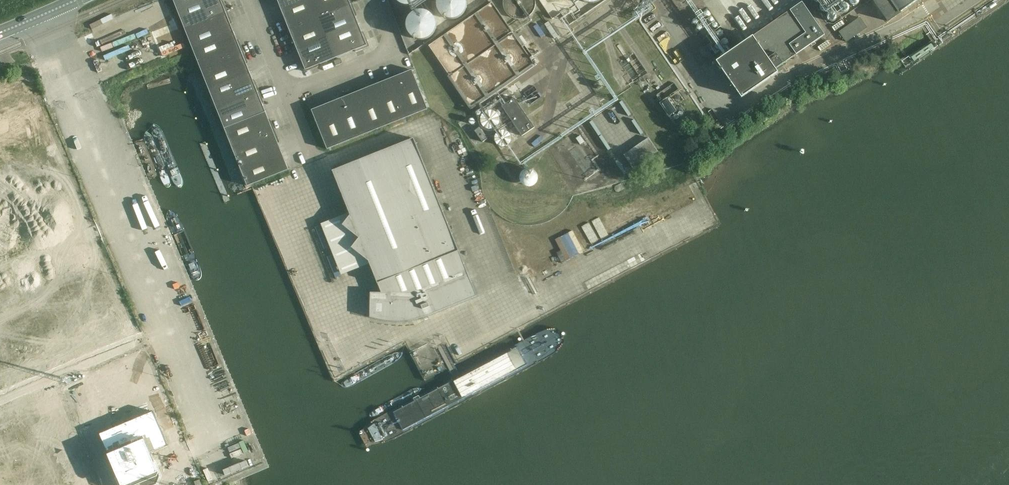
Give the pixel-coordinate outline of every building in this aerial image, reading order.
[(201,0),(174,0),(177,9),(201,0)] [(203,22),(228,12),(224,1),(222,1),(221,0),(201,0),(177,9),(185,29),(203,22)] [(277,2),(278,1),(282,10),(306,0),(276,0),(277,2)] [(320,17),(313,0),(306,0),(282,10),(285,18),(283,19),(288,30),(320,17)] [(320,17),(353,4),(351,0),(313,0),(320,17)] [(440,8),(441,11),(443,14),(446,17),(449,18),(453,19),(457,19),(461,17),(464,15),(466,12),(468,9),(468,5),(468,2),(467,0),(440,0),(439,4),(440,8)] [(543,1),(547,5),(552,7),(558,8),(563,8),(568,6),(573,3),(575,0),(542,0),(543,1)] [(584,2),(586,5),(589,7),(592,9),(596,10),(600,9),(603,8),(607,6),(609,3),(610,0),(583,0),(584,2)] [(888,23),(899,15),(899,14),(919,0),(872,0),(888,23)] [(748,39),(716,61),(741,98),(778,72),(776,69),(783,64),(796,55),(825,35),(802,2),(748,39)] [(328,37),(359,25),(356,16),(357,16),(353,4),(320,17),(328,37)] [(821,8),(821,9),(821,10),(822,11),(823,12),(824,12),(825,13),(826,13),(827,12),(828,12),(829,11),(829,10),(829,9),(829,7),(829,6),(828,5),(827,5),(826,4),(825,4),(824,4),(823,4),(822,5),(821,6),(821,7),(821,8)] [(839,9),(839,10),(840,11),(840,12),(841,13),(842,13),(844,13),(845,13),(846,13),(847,12),(847,11),(848,10),(848,9),(848,8),(848,7),(847,6),(846,5),(845,5),(844,4),(843,5),(842,5),(841,6),(840,6),(840,8),(839,9)] [(409,25),(409,29),(410,32),(412,35),(415,38),(419,39),(423,40),(426,40),(430,38),(433,36),(435,33),(437,30),(438,26),(437,22),(436,19),(434,16),(431,13),(428,12),(424,11),(420,11),(417,13),(413,15),(411,18),(409,21),(409,25)] [(193,49),(200,46),(234,33),(231,24),(233,24),(228,12),(203,22),(185,29),(193,49)] [(829,18),(829,19),(829,20),(830,21),(831,22),(832,22),(833,22),(834,22),(835,22),(836,21),(837,20),(837,19),(837,18),(837,17),(837,16),(836,15),(835,14),(834,14),(833,14),(832,14),(831,14),(830,15),(829,16),(829,17),(829,18)] [(298,49),(328,37),(320,17),(288,30),(293,42),(294,41),(298,49)] [(839,32),(846,42),(867,28),(860,18),(839,32)] [(554,23),(559,30),(564,27),(559,20),(554,23)] [(549,21),(545,25),(554,39),(559,36),(549,21)] [(328,37),(337,58),(355,50),(356,52),(370,46),(364,32),(362,33),(359,25),(328,37)] [(234,33),(200,46),(193,49),(201,69),(244,52),(239,40),(238,41),(234,33)] [(337,58),(328,37),(298,49),(301,58),(299,58),(305,72),(319,67),(318,65),(337,58)] [(244,52),(201,69),(209,89),(250,72),(247,64),(249,63),(244,52)] [(392,76),(408,117),(428,109),(412,70),(404,73),(403,72),(392,76)] [(250,72),(209,89),(217,109),(260,92),(255,80),(254,81),(250,72)] [(373,86),(388,125),(408,117),(392,76),(380,81),(381,83),(373,86)] [(388,125),(373,86),(364,89),(364,88),(352,92),(368,133),(388,125)] [(260,92),(217,109),(225,129),(266,112),(263,104),(265,103),(260,92)] [(333,102),(349,141),(368,133),(352,92),(340,97),(341,98),(333,102)] [(514,98),(502,106),(522,136),(535,127),(514,98)] [(349,141),(333,102),(324,105),(324,103),(310,109),(316,123),(317,123),(328,149),(349,141)] [(266,112),(225,129),(233,148),(276,131),(271,120),(270,120),(266,112)] [(241,168),(282,152),(279,143),(280,143),(276,131),(233,148),(241,168)] [(576,138),(580,144),(584,142),(580,136),(576,138)] [(477,296),(414,138),(333,171),(351,215),(343,225),(359,238),(352,248),(369,261),(381,293),(371,293),(370,317),(371,318),(383,320),(397,321),(410,320),(423,318),(477,296)] [(282,152),(241,168),(248,186),(289,170),(282,152)] [(375,421),(368,429),(374,440),(389,436),(547,356),(553,352),(559,346),(562,338),(559,334),(551,333),(543,336),(536,339),(375,421)] [(114,428),(112,429),(112,430),(104,433),(104,432),(100,434),(121,484),(140,484),(155,479),(158,471),(151,453),(168,446),(161,428),(160,426),(160,425),(159,426),(155,417),(156,417),(154,411),(114,428)]
